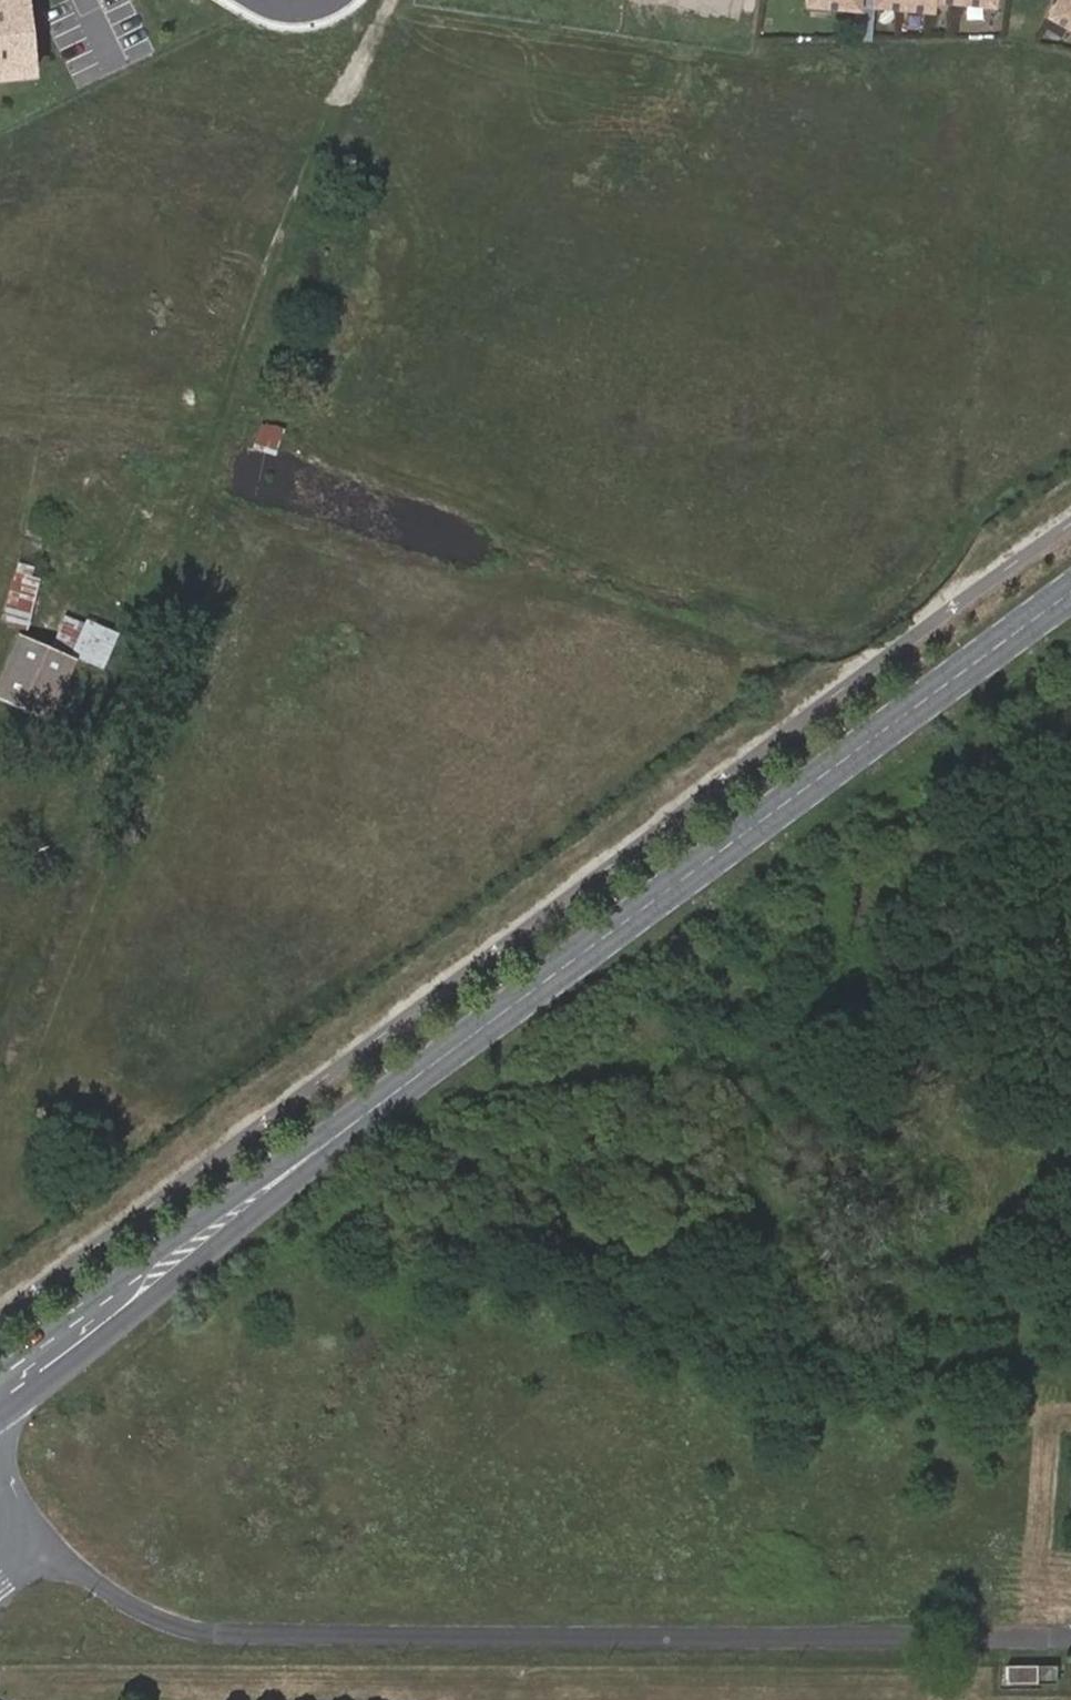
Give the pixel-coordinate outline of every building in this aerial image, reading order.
[(46,80),(41,0),(0,0),(0,84),(46,80)] [(856,9),(857,0),(808,0),(808,5),(856,9)] [(871,12),(888,13),(889,5),(897,5),(898,14),(913,14),(913,6),(921,8),(920,15),(934,16),(934,5),(942,6),(943,0),(871,0),(871,12)] [(950,6),(970,8),(969,0),(977,2),(976,9),(999,10),(999,0),(951,0),(950,6)] [(1044,20),(1070,35),(1070,0),(1055,0),(1044,20)] [(33,628),(43,579),(15,573),(4,622),(33,628)] [(82,660),(106,670),(120,637),(69,616),(56,648),(23,635),(0,690),(0,696),(57,720),(82,660)]
